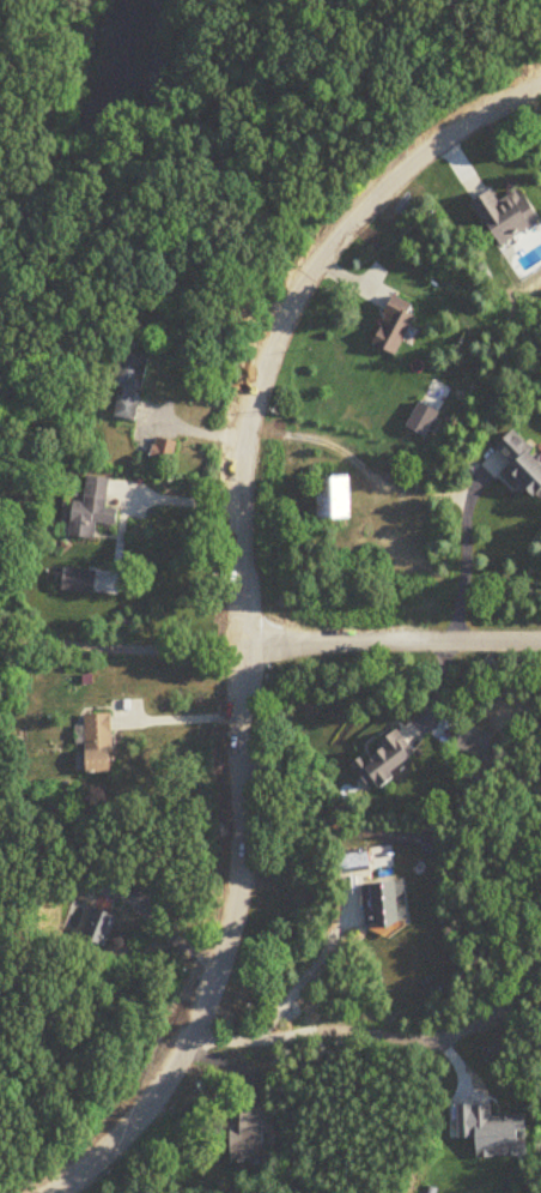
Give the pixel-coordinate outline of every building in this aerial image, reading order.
[(540,223),(540,220),(523,190),(500,204),(493,192),(474,202),(500,247),(540,223)] [(377,347),(403,355),(417,306),(391,298),(377,347)] [(150,360),(120,353),(113,386),(122,388),(116,417),(136,421),(150,360)] [(516,432),(498,448),(515,468),(509,474),(534,502),(540,496),(540,460),(516,432)] [(177,443),(162,440),(158,458),(173,461),(177,443)] [(110,479),(88,477),(86,503),(75,502),(72,537),(95,539),(97,524),(118,526),(119,510),(107,509),(110,479)] [(321,478),(321,520),(354,520),(353,478),(321,478)] [(96,595),(98,572),(66,570),(64,592),(96,595)] [(87,774),(114,774),(114,715),(87,715),(87,774)] [(355,766),(376,792),(419,757),(399,731),(355,766)] [(340,873),(371,873),(371,851),(340,851),(340,873)] [(120,904),(130,883),(108,872),(98,894),(120,904)] [(408,927),(407,884),(366,885),(367,928),(408,927)] [(119,918),(95,908),(82,938),(106,948),(119,918)] [(267,1108),(237,1108),(238,1161),(268,1161),(267,1108)]
